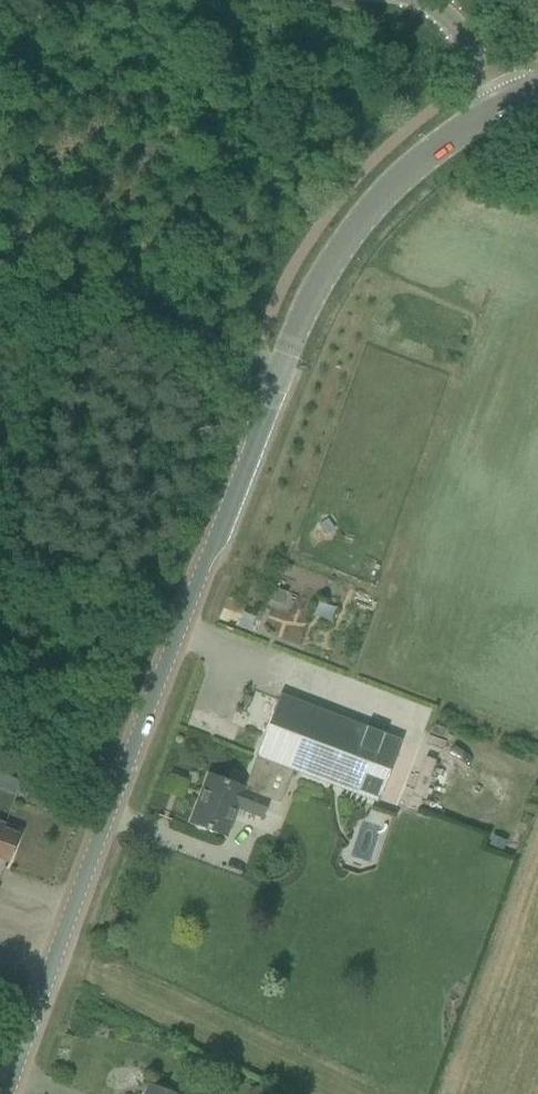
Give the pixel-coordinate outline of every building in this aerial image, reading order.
[(277,589),(273,602),(282,606),(286,593),(277,589)] [(264,736),(256,757),(258,758),(293,771),(378,803),(402,741),(280,695),(264,736)] [(404,750),(386,800),(417,812),(436,762),(404,750)] [(208,775),(190,823),(226,837),(237,808),(262,818),(269,799),(280,804),(293,771),(258,758),(246,790),(244,790),(244,789),(208,775)] [(8,862),(18,836),(3,830),(5,826),(0,824),(0,859),(8,862)] [(146,1093),(176,1093),(175,1091),(165,1087),(159,1090),(149,1086),(146,1093)]
